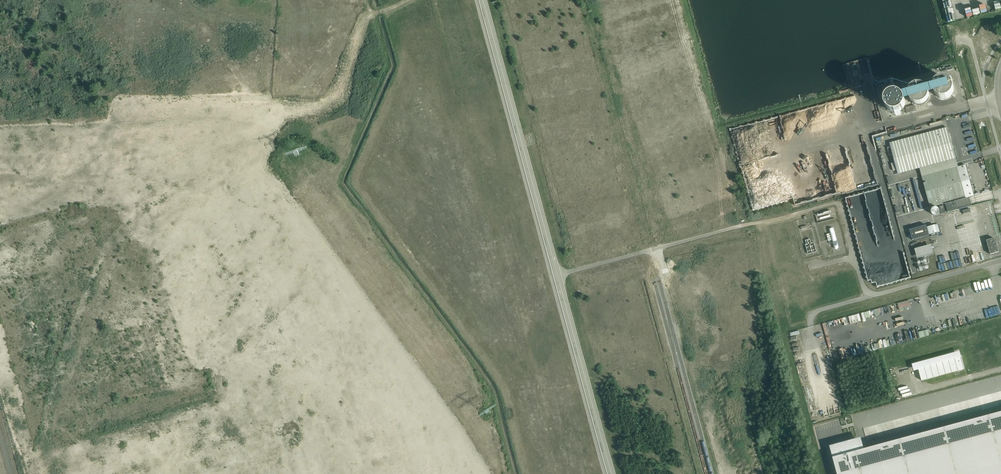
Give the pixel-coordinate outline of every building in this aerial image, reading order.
[(992,34),(989,32),(980,45),(983,47),(992,34)] [(885,100),(885,101),(885,103),(885,104),(886,106),(886,107),(887,108),(888,109),(889,110),(890,111),(892,111),(893,112),(894,112),(896,112),(897,112),(899,111),(900,111),(901,110),(902,109),(903,108),(904,107),(904,106),(905,104),(905,103),(911,101),(912,102),(913,103),(915,104),(916,104),(917,105),(919,105),(920,105),(921,105),(923,105),(924,104),(925,103),(926,102),(927,101),(928,100),(929,99),(929,98),(929,96),(936,94),(937,95),(938,96),(939,97),(940,98),(941,98),(943,98),(944,98),(946,98),(947,98),(948,97),(949,97),(950,96),(951,95),(952,94),(953,92),(953,91),(954,90),(954,88),(954,87),(953,85),(953,84),(952,83),(951,82),(950,81),(949,80),(948,79),(947,79),(945,79),(944,78),(942,78),(941,79),(940,79),(938,80),(937,81),(936,82),(935,83),(935,84),(934,85),(934,87),(927,88),(926,88),(925,87),(924,86),(922,86),(921,85),(919,85),(918,85),(917,85),(915,86),(914,87),(913,87),(912,88),(911,89),(910,91),(910,92),(910,93),(903,95),(902,94),(901,93),(899,93),(898,92),(897,92),(895,92),(894,92),(892,92),(891,93),(890,93),(889,94),(888,95),(887,96),(886,97),(886,99),(885,100)] [(916,111),(914,105),(906,107),(907,113),(916,111)] [(943,129),(890,143),(898,173),(919,167),(956,157),(948,128),(943,129)] [(810,165),(811,170),(812,170),(812,169),(814,168),(813,160),(806,161),(807,165),(810,165)] [(958,167),(922,177),(930,207),(945,203),(948,212),(958,210),(969,206),(966,197),(974,195),(966,165),(959,167),(958,167)] [(916,238),(927,235),(926,232),(928,231),(927,228),(931,227),(930,224),(913,228),(916,238)] [(843,246),(838,226),(834,227),(839,247),(843,246)] [(994,238),(986,240),(990,254),(999,252),(996,241),(995,241),(994,238)] [(921,256),(938,252),(936,243),(919,247),(921,256)] [(994,279),(964,285),(965,291),(983,287),(982,282),(985,282),(986,287),(995,285),(994,279)] [(922,380),(964,369),(961,356),(918,368),(922,380)] [(830,446),(837,473),(1000,473),(1000,411),(864,448),(860,449),(858,439),(846,442),(847,447),(845,447),(844,442),(831,445),(830,446)]
